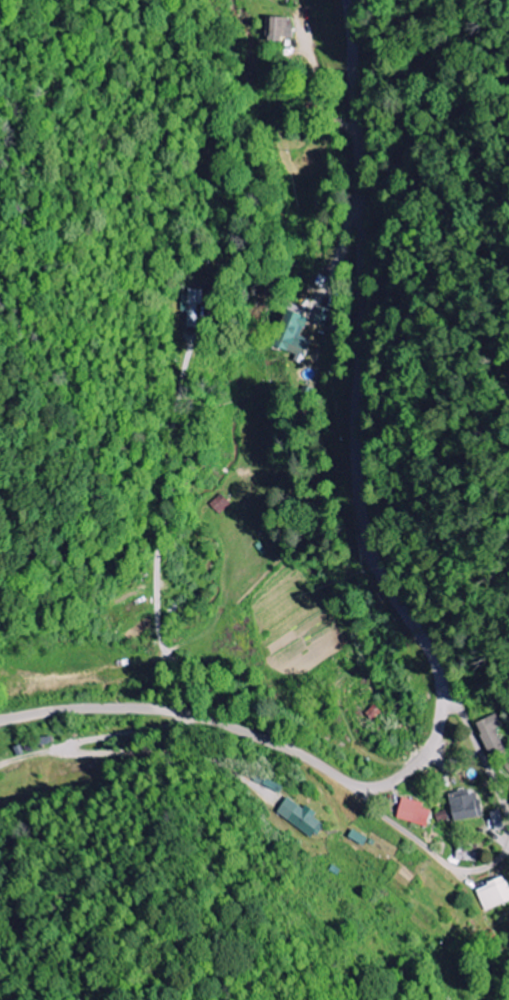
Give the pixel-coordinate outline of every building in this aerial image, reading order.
[(293,38),(293,19),(267,18),(267,37),(293,38)] [(199,328),(199,313),(203,313),(203,292),(181,291),(181,311),(188,311),(187,328),(199,328)] [(330,311),(319,307),(314,323),(325,327),(330,311)] [(305,359),(312,341),(301,337),(309,319),(288,311),(279,331),(283,333),(277,348),(305,359)] [(220,516),(232,505),(222,494),(210,505),(220,516)] [(477,722),(490,757),(505,751),(497,729),(503,727),(498,714),(477,722)] [(450,793),(453,821),(483,818),(481,799),(475,800),(474,790),(450,793)] [(318,814),(307,805),(305,808),(289,797),(277,813),(313,839),(324,824),(315,818),(318,814)] [(397,820),(428,827),(432,810),(423,809),(425,803),(402,798),(397,820)] [(449,822),(449,813),(437,813),(438,823),(449,822)] [(457,861),(478,861),(478,849),(457,849),(457,861)] [(485,911),(508,902),(508,886),(506,877),(477,889),(485,911)]
